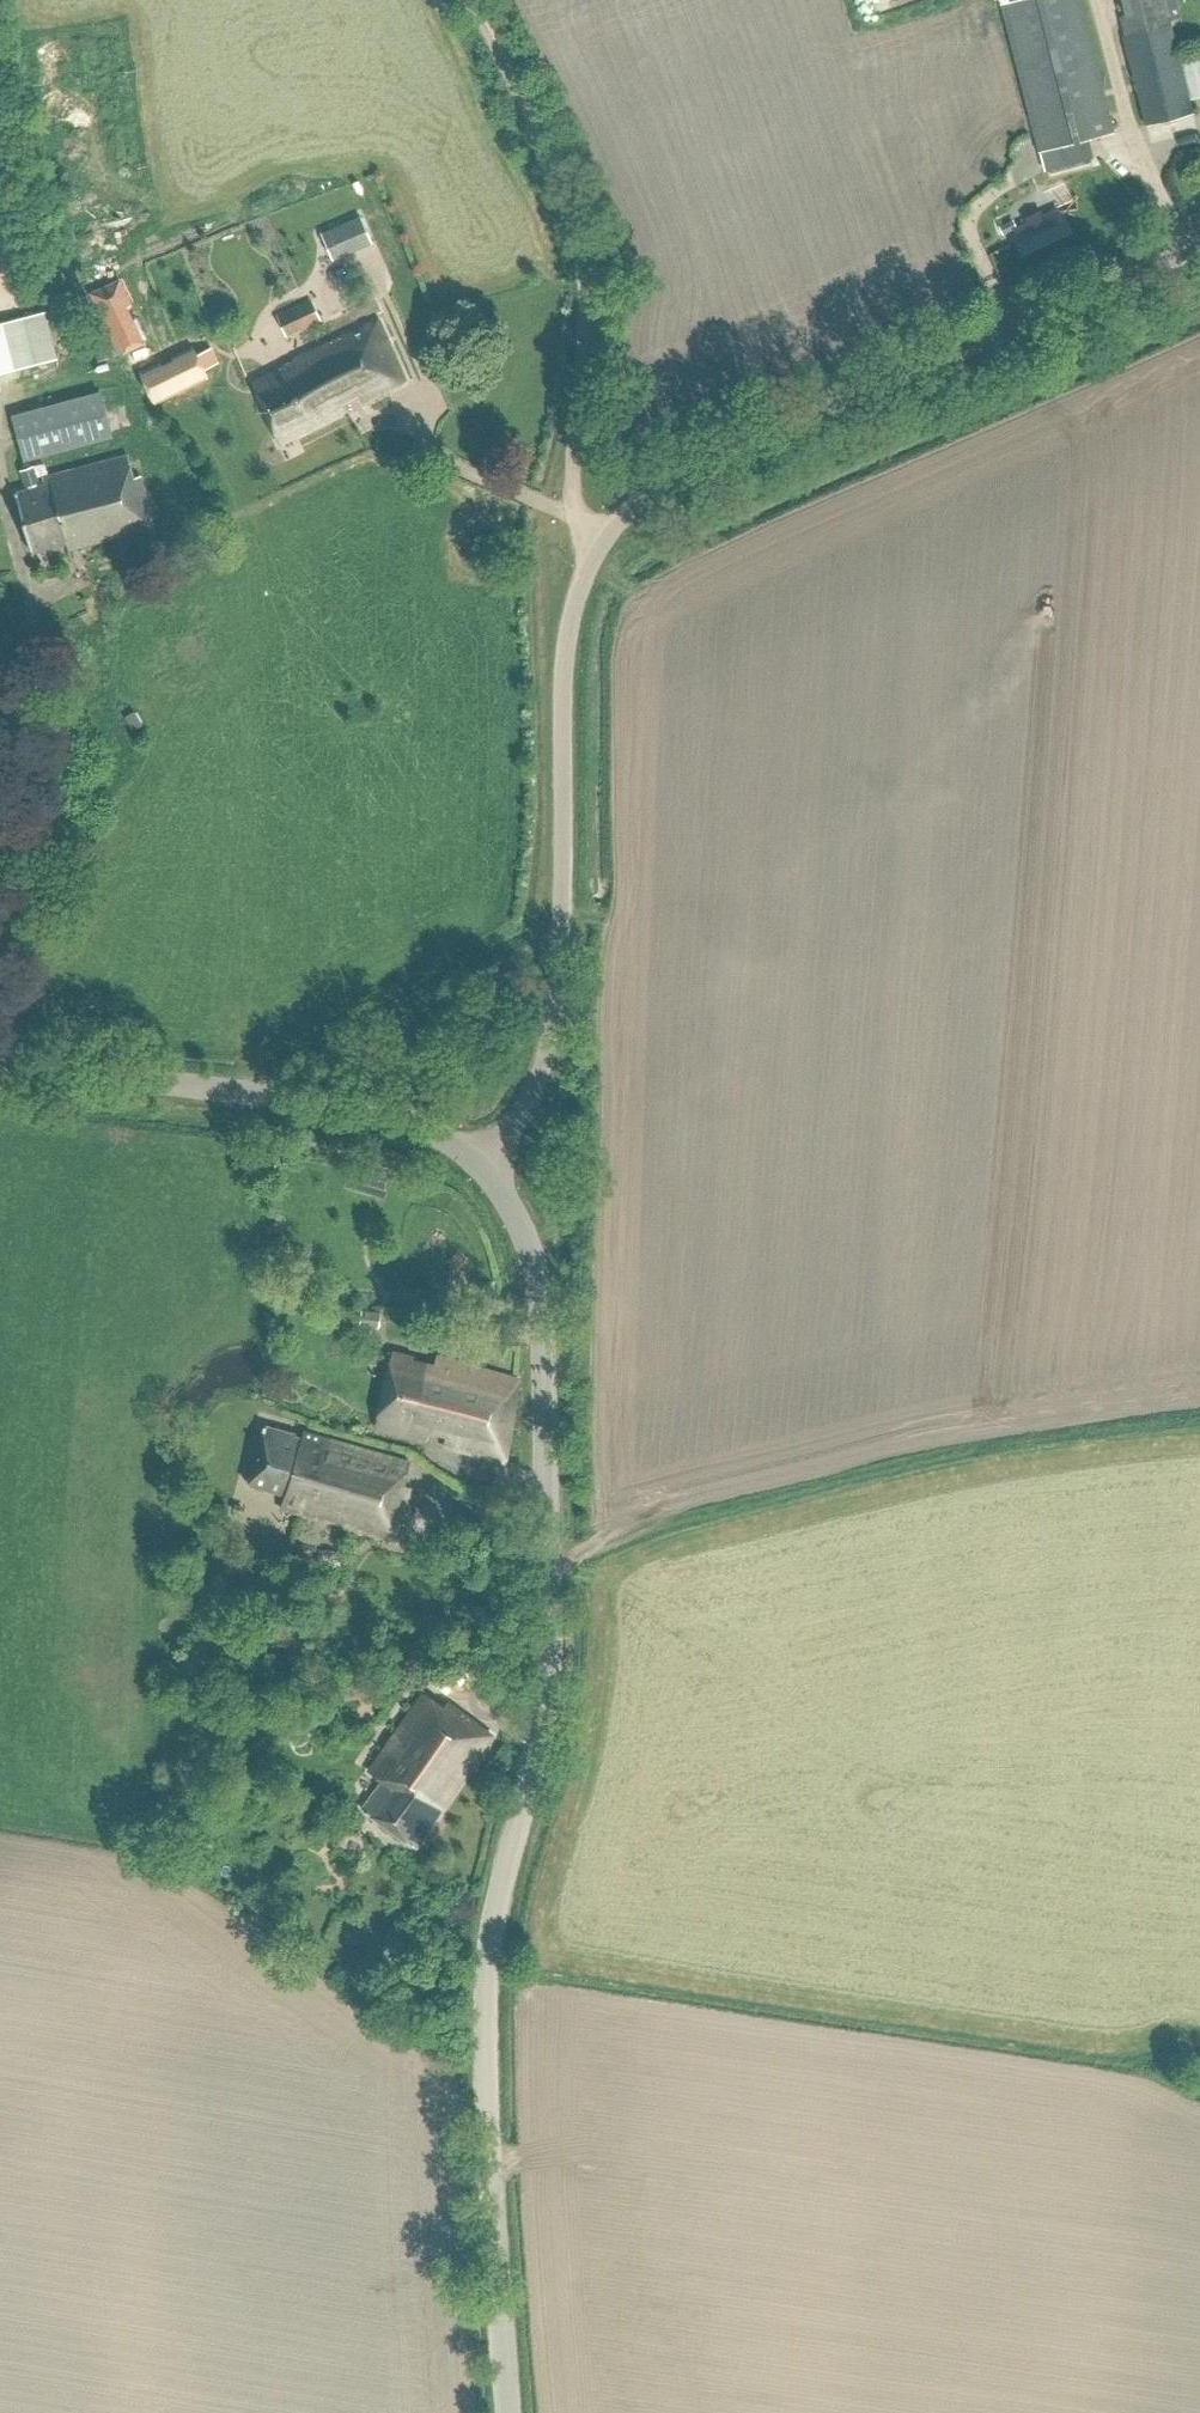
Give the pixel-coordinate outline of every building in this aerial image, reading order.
[(1039,151),(1114,132),(1080,0),(1015,0),(1002,3),(1039,151)] [(1125,39),(1147,125),(1193,113),(1164,0),(1123,0),(1132,37),(1125,39)] [(331,255),(371,238),(362,219),(323,236),(331,255)] [(1026,240),(1028,244),(1019,248),(1027,266),(1075,244),(1065,222),(1026,240)] [(276,313),(286,337),(323,322),(312,298),(276,313)] [(58,357),(46,311),(0,322),(0,371),(58,357)] [(294,361),(295,364),(252,383),(280,444),(405,382),(378,323),(294,361)] [(204,368),(228,363),(225,347),(201,353),(204,368)] [(203,375),(190,348),(138,372),(151,399),(203,375)] [(100,393),(13,416),(25,459),(111,436),(100,393)] [(22,470),(27,489),(16,492),(33,552),(68,543),(69,549),(154,525),(140,475),(133,477),(127,453),(49,475),(51,482),(41,485),(36,467),(22,470)] [(359,1325),(378,1326),(380,1311),(361,1309),(359,1325)] [(376,1425),(427,1442),(429,1432),(444,1435),(442,1447),(503,1460),(518,1378),(439,1357),(436,1367),(413,1361),(414,1357),(395,1352),(376,1425)] [(248,1483),(285,1495),(282,1508),(392,1538),(407,1484),(405,1483),(411,1461),(304,1432),(302,1438),(298,1437),(298,1435),(267,1425),(248,1483)] [(362,1810),(417,1848),(441,1812),(440,1811),(492,1733),(447,1701),(443,1707),(423,1693),(369,1772),(382,1781),(362,1810)]
